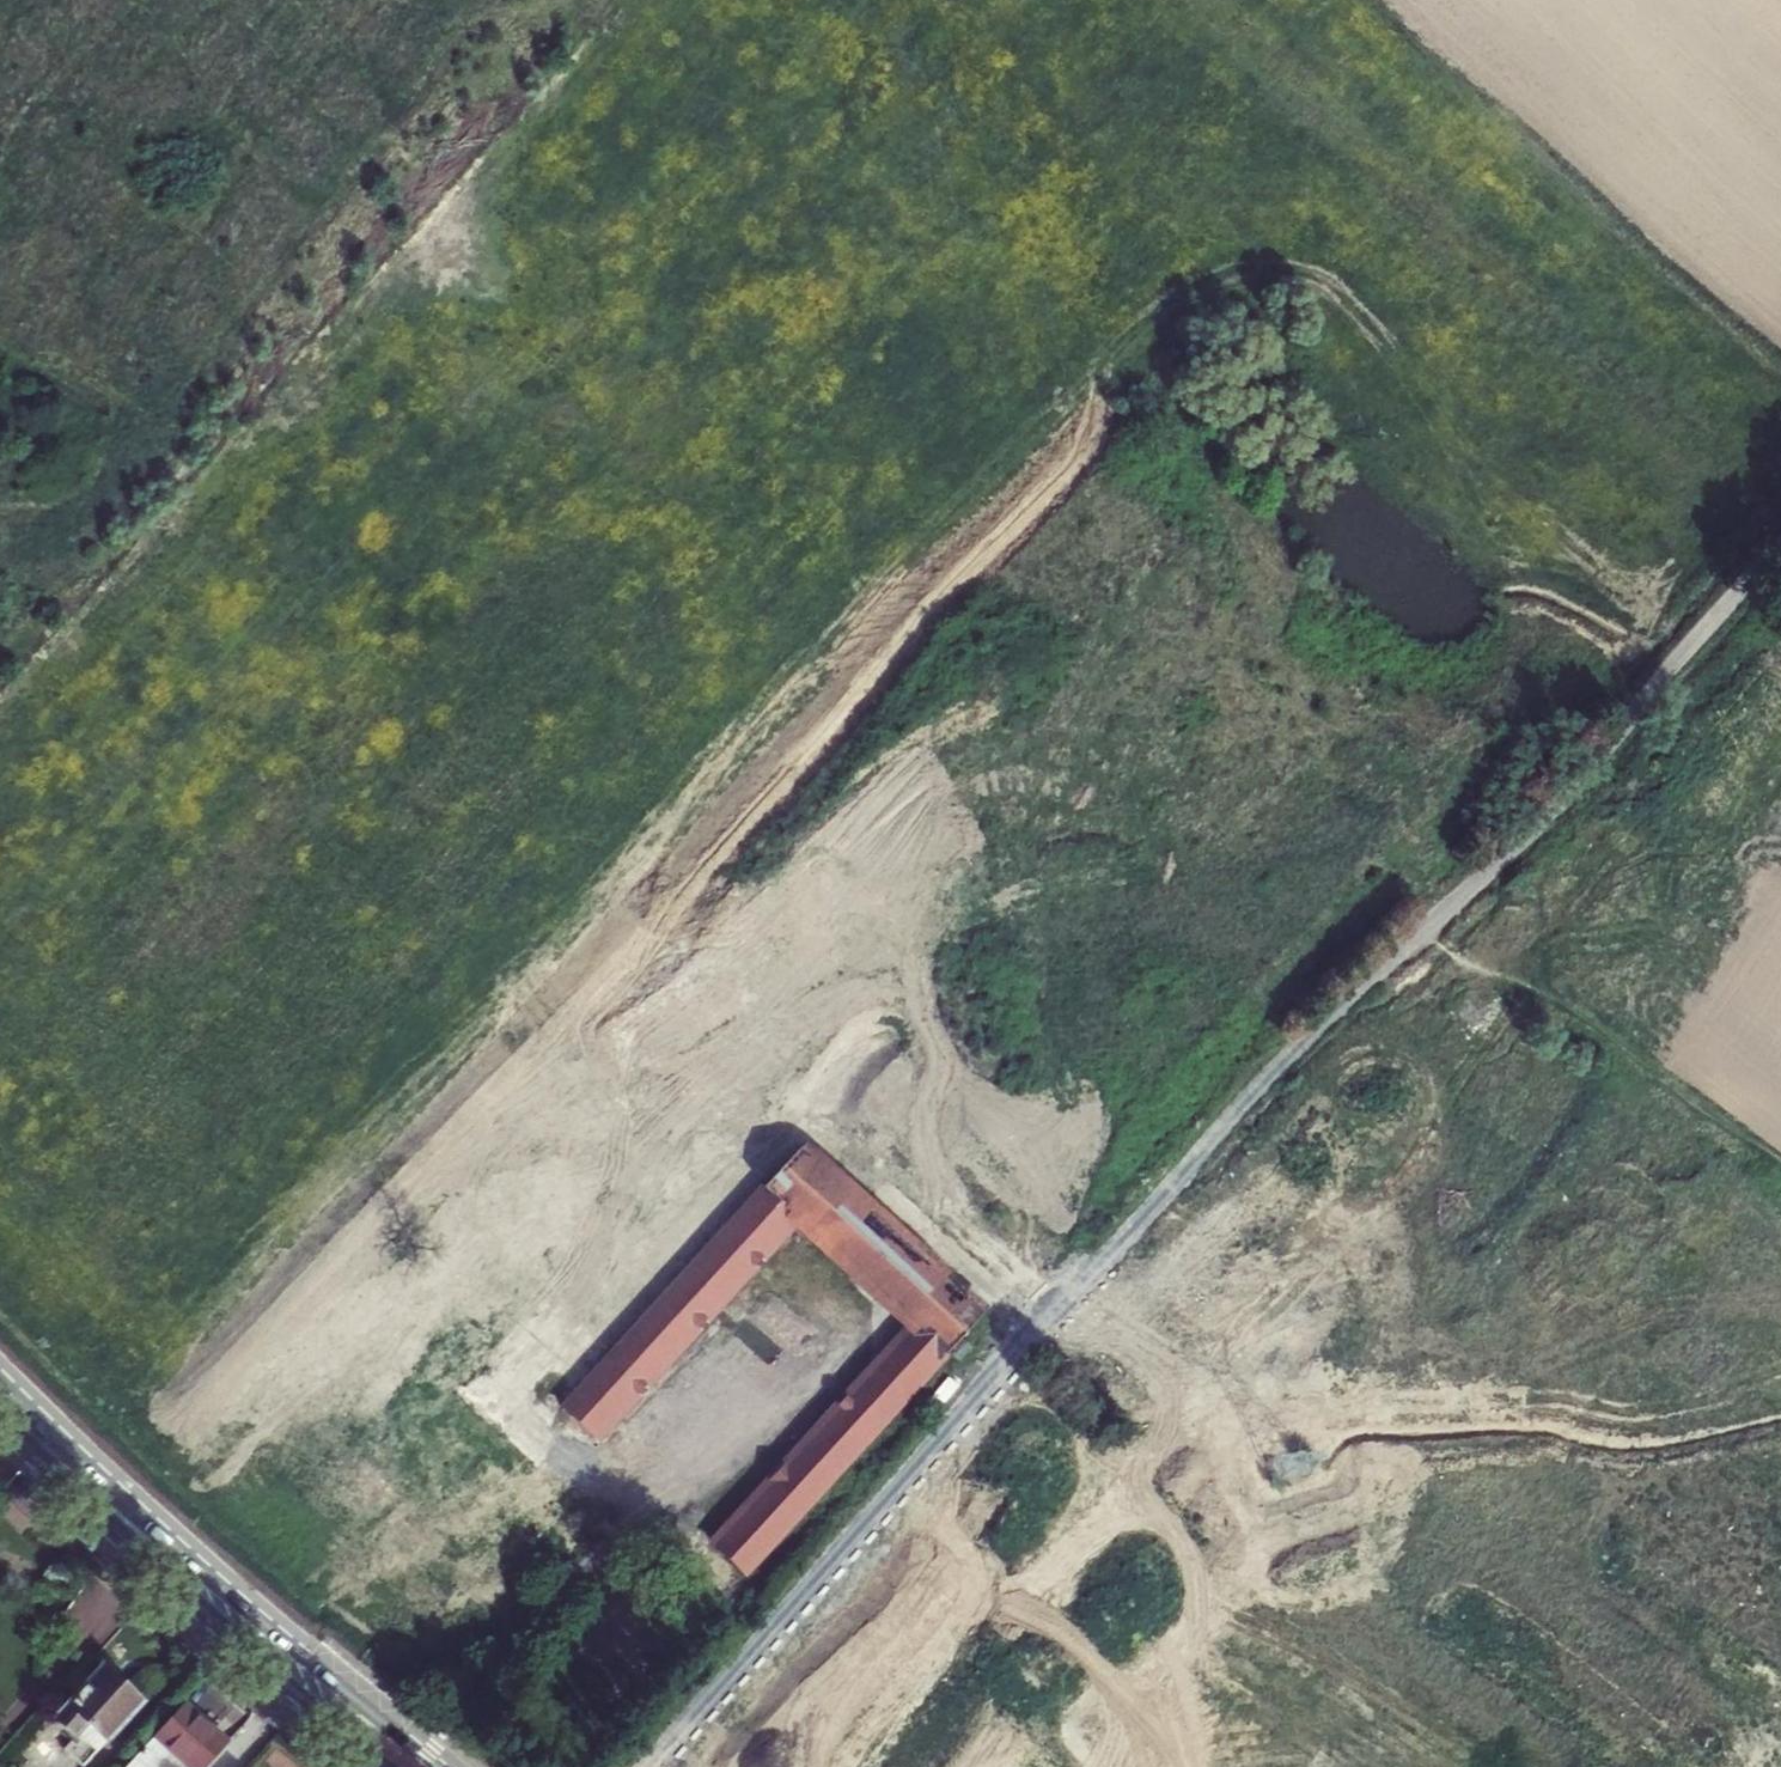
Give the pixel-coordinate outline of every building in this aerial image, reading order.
[(805,1151),(570,1405),(600,1434),(800,1218),(916,1327),(794,1461),(790,1457),(772,1476),(776,1483),(720,1544),(748,1572),(897,1409),(947,1353),(959,1361),(972,1346),(961,1336),(983,1313),(923,1259),(871,1211),(805,1151)] [(112,1677),(64,1733),(84,1750),(95,1736),(118,1752),(152,1713),(112,1677)] [(235,1755),(188,1719),(145,1766),(224,1766),(235,1755)]
